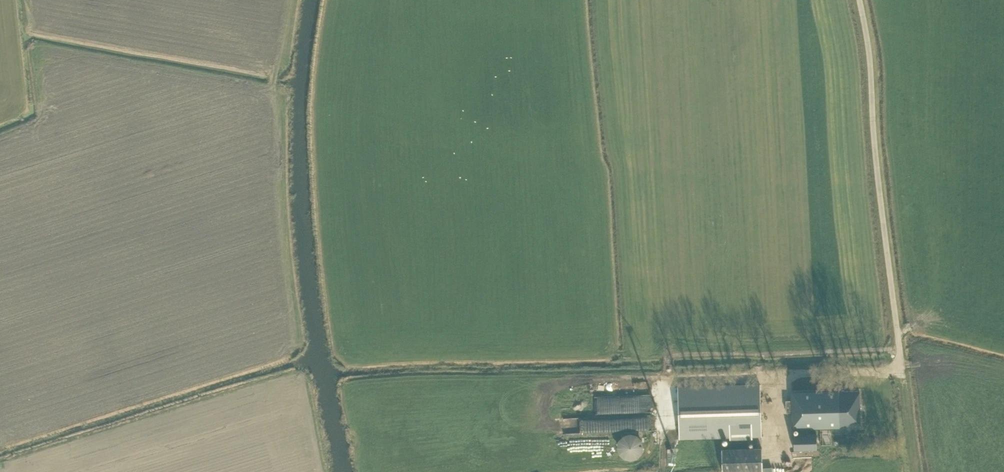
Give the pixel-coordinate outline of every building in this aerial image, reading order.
[(752,438),(752,436),(762,436),(760,384),(678,386),(680,438),(730,437),(730,439),(752,438)] [(794,433),(794,450),(818,449),(817,432),(808,433),(808,429),(851,427),(851,424),(861,424),(860,390),(840,391),(840,389),(792,391),(792,400),(786,401),(787,412),(793,412),(793,429),(803,428),(803,433),(794,433)] [(619,453),(625,459),(631,460),(638,458),(642,453),(644,446),(642,439),(637,435),(630,433),(624,435),(619,440),(617,447),(619,453)] [(763,448),(722,448),(722,471),(763,471),(763,448)]
